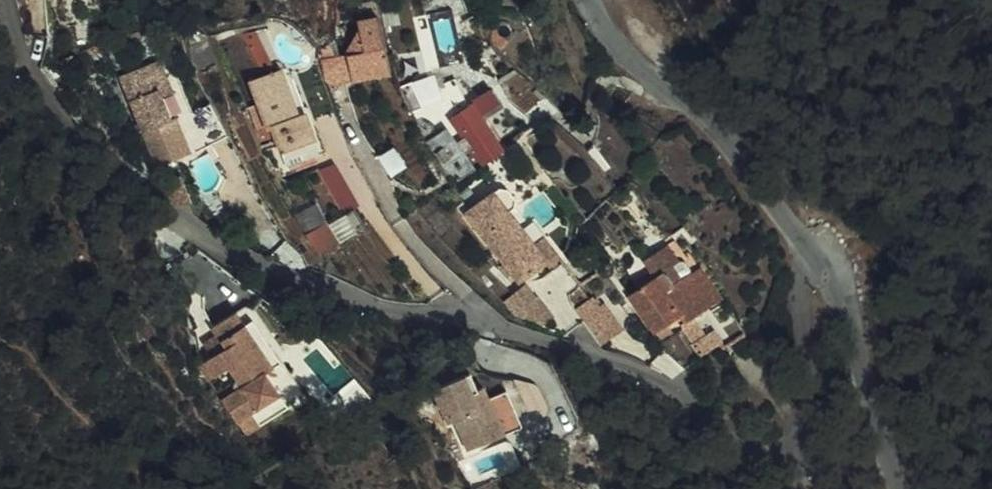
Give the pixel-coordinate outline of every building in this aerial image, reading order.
[(360,45),(347,69),(354,93),(393,83),(378,14),(360,18),(363,34),(358,35),(360,45)] [(354,93),(347,69),(321,76),(329,99),(354,93)] [(184,121),(161,70),(152,74),(162,96),(154,99),(167,128),(184,121)] [(452,126),(447,109),(449,108),(438,73),(405,84),(415,115),(433,110),(440,130),(452,126)] [(167,128),(154,99),(162,96),(152,74),(120,88),(163,179),(209,159),(196,123),(169,134),(167,128)] [(272,182),(311,168),(308,159),(314,157),(309,141),(302,144),(294,119),(287,121),(272,77),(241,87),(272,182)] [(481,171),(501,156),(478,127),(498,112),(487,99),(456,123),(448,129),(481,171)] [(232,149),(215,114),(196,123),(209,159),(232,149)] [(459,159),(444,138),(425,152),(449,188),(464,179),(452,164),(459,159)] [(340,161),(322,168),(339,212),(357,205),(340,161)] [(464,217),(516,286),(554,259),(541,243),(534,247),(509,216),(522,206),(506,187),(496,193),(464,217)] [(356,210),(329,223),(319,203),(297,214),(316,252),(365,229),(356,210)] [(683,316),(689,323),(700,314),(722,298),(698,267),(691,273),(669,245),(648,263),(653,268),(659,276),(639,292),(631,298),(660,334),(683,316)] [(707,261),(698,267),(722,298),(731,291),(707,261)] [(561,303),(576,292),(559,268),(543,279),(561,303)] [(659,276),(653,268),(632,283),(639,292),(659,276)] [(500,306),(514,325),(532,324),(546,315),(524,288),(500,306)] [(595,305),(580,317),(606,351),(630,332),(609,307),(601,313),(595,305)] [(718,334),(700,314),(689,323),(713,350),(731,336),(725,329),(718,334)] [(234,365),(218,377),(275,443),(316,408),(319,412),(335,399),(305,367),(297,375),(262,334),(253,323),(231,341),(235,346),(224,354),(234,365)] [(272,324),(262,334),(297,375),(305,367),(272,324)] [(442,456),(497,431),(484,398),(466,406),(463,399),(453,403),(447,387),(409,403),(420,430),(429,426),(434,437),(442,456)] [(425,441),(434,437),(429,426),(420,430),(425,441)]
